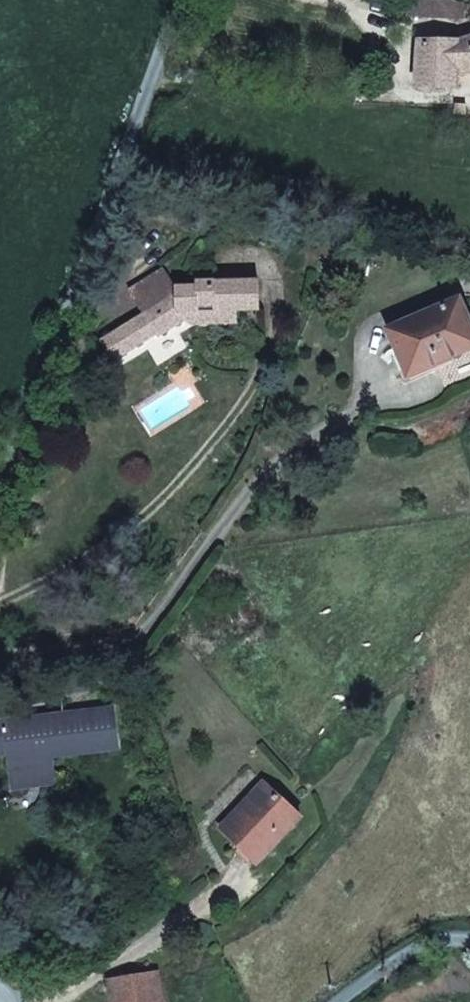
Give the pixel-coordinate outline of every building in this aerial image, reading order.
[(463,19),(463,4),(448,0),(408,0),(408,17),(463,19)] [(460,40),(418,40),(416,86),(455,87),(457,87),(458,72),(463,72),(469,72),(469,37),(460,40)] [(101,341),(115,363),(157,336),(159,338),(187,321),(196,315),(236,312),(259,311),(258,280),(196,281),(196,286),(175,287),(164,269),(129,291),(143,315),(101,341)] [(388,330),(405,370),(432,358),(435,365),(469,349),(469,325),(459,299),(388,330)] [(237,324),(236,312),(196,315),(187,321),(188,322),(188,323),(190,324),(191,324),(193,325),(195,325),(237,324)] [(432,358),(405,370),(408,376),(435,365),(432,358)] [(62,695),(91,692),(89,670),(59,673),(62,695)] [(55,784),(51,757),(118,749),(113,709),(46,717),(47,728),(39,730),(38,718),(0,723),(0,754),(9,753),(14,788),(55,784)] [(46,717),(38,718),(39,730),(47,728),(46,717)] [(220,830),(257,864),(271,849),(266,843),(295,812),(264,783),(220,830)] [(301,817),(295,812),(266,843),(271,849),(301,817)] [(157,971),(108,979),(113,1001),(163,1001),(157,971)]
